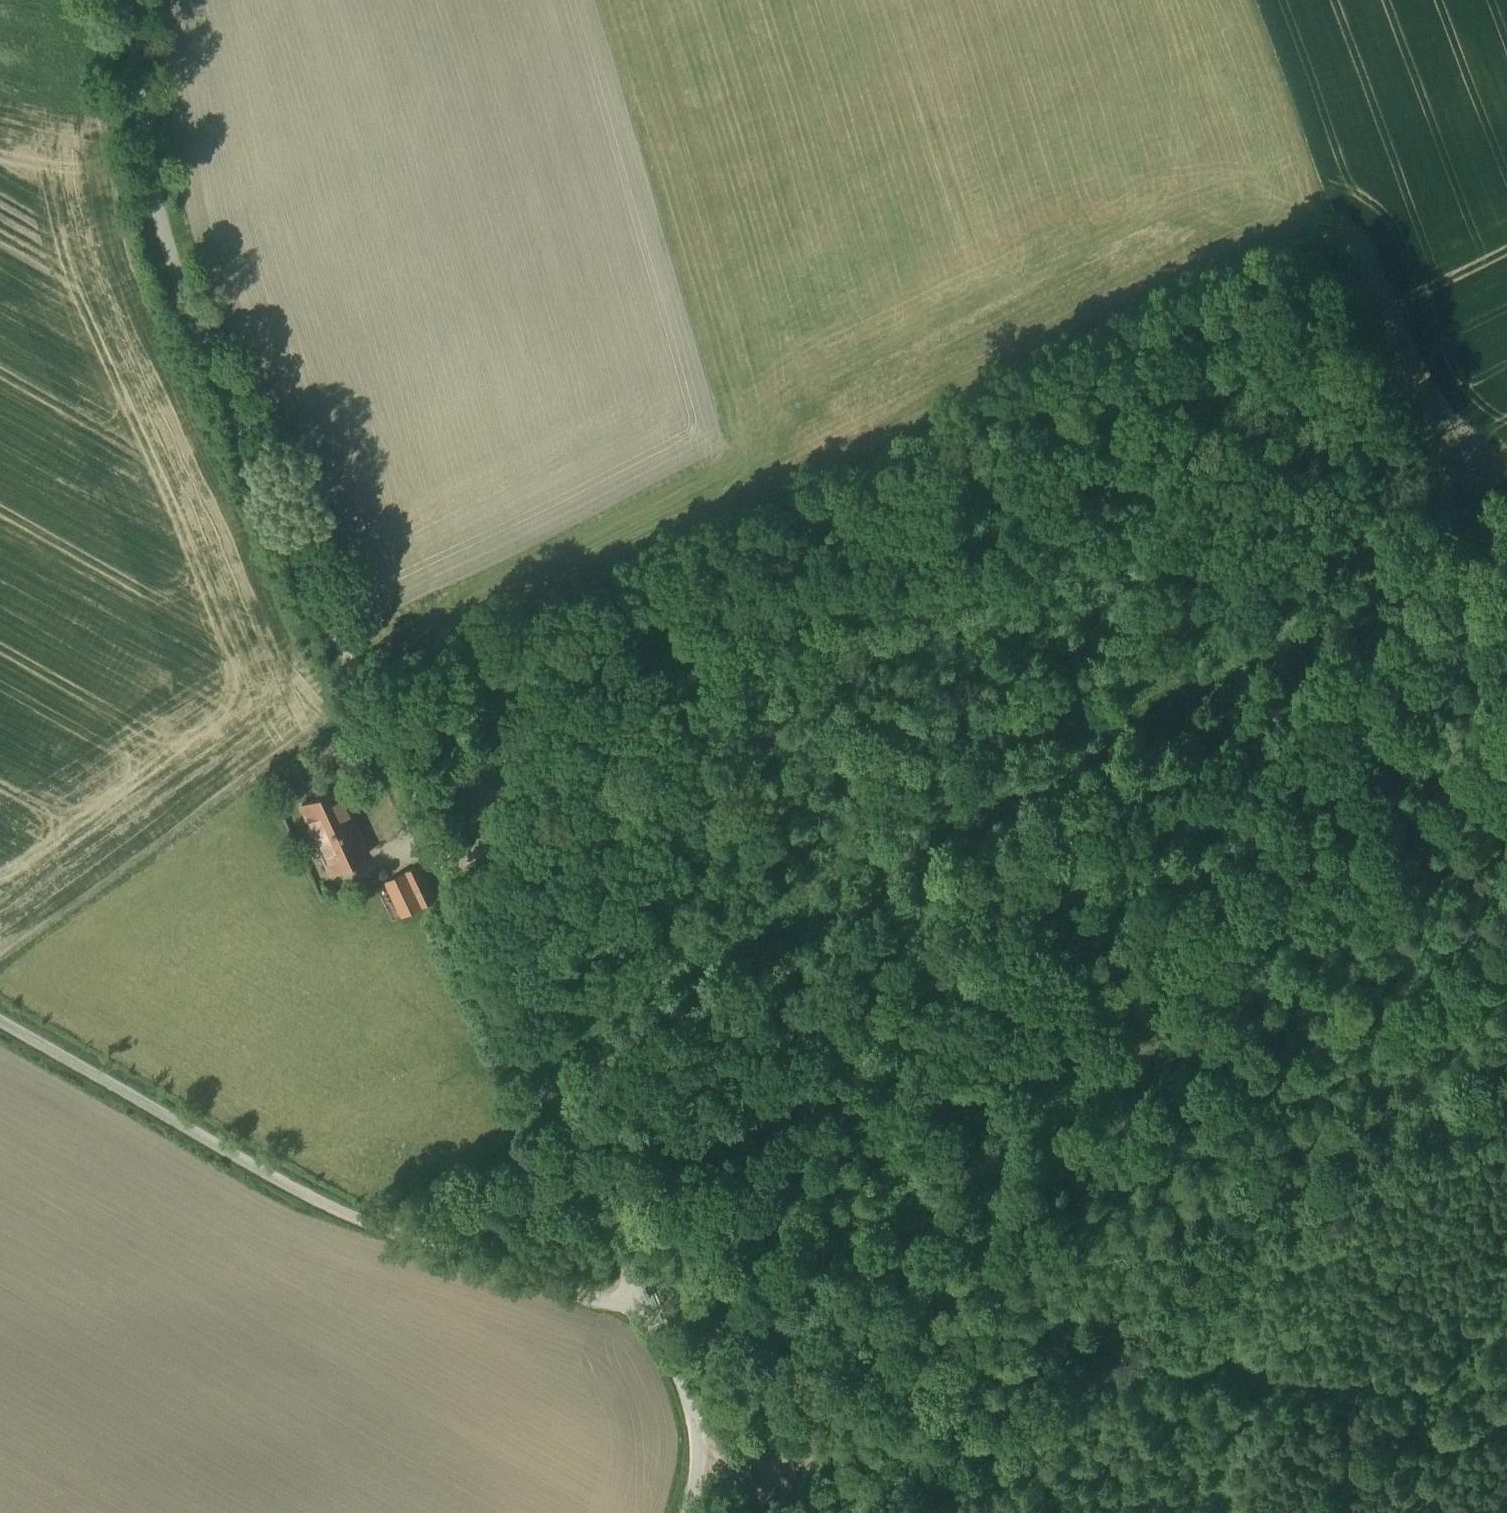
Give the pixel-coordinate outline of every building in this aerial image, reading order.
[(336,788),(302,803),(320,844),(317,845),(329,871),(366,855),(336,788)] [(389,879),(404,915),(432,902),(417,866),(389,879)]
